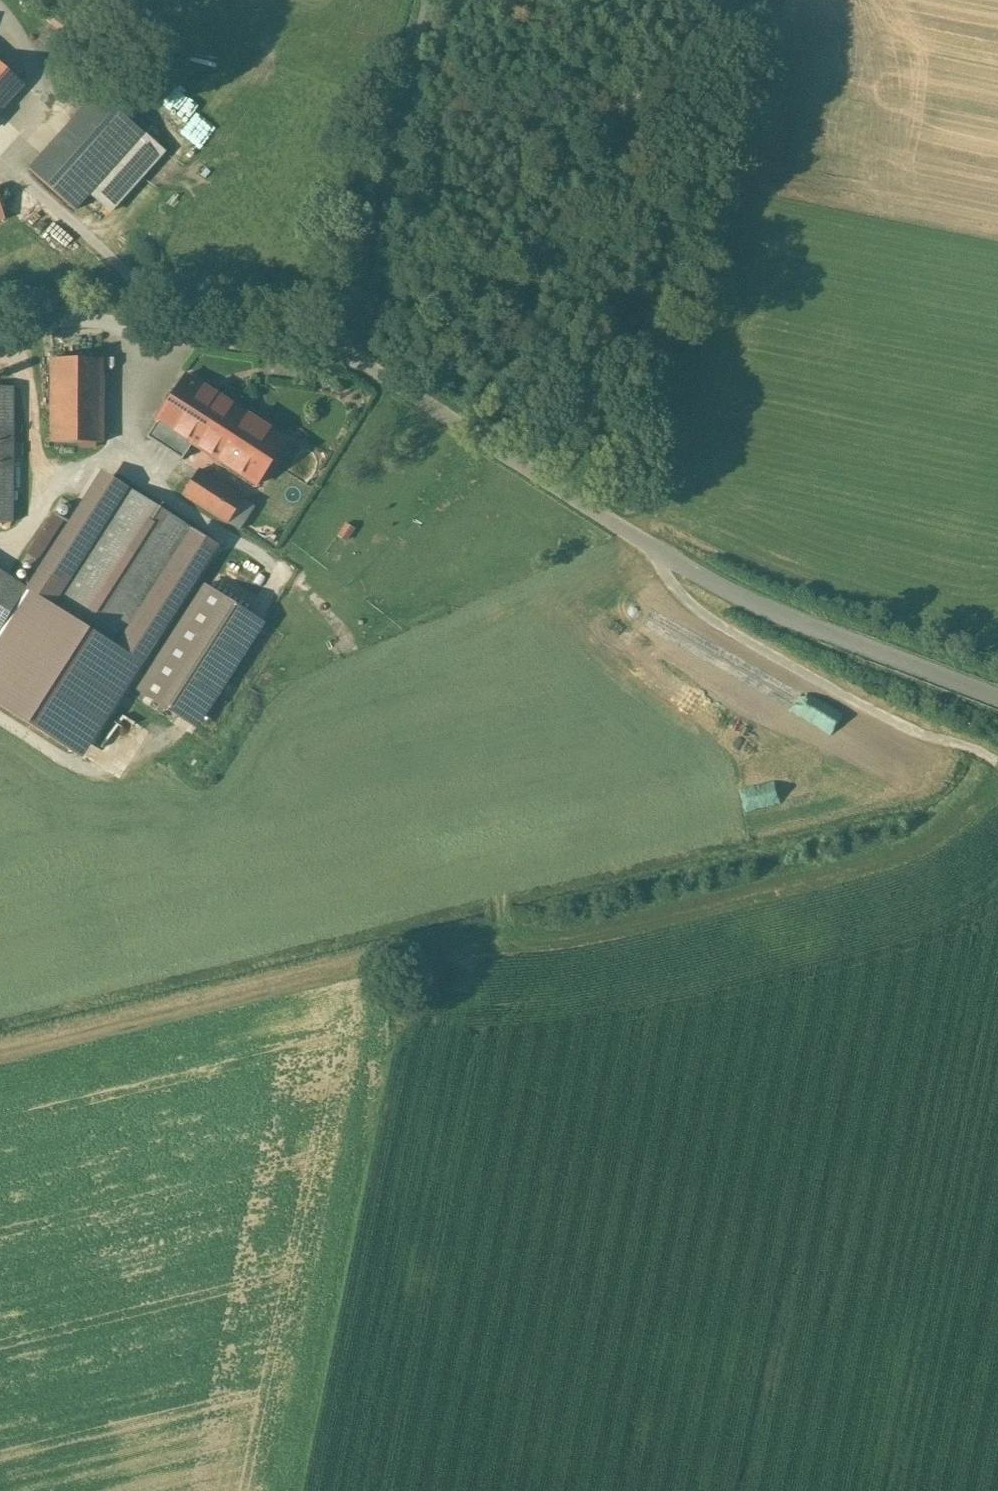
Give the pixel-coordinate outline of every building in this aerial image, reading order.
[(24,83),(0,62),(0,110),(24,83)] [(74,211),(144,134),(98,93),(28,169),(74,211)] [(0,179),(0,205),(13,190),(0,179)] [(101,450),(102,359),(53,358),(53,444),(79,444),(79,450),(101,450)] [(196,446),(220,461),(249,415),(188,375),(141,446),(176,469),(188,449),(194,452),(196,446)] [(13,387),(0,387),(0,522),(11,522),(13,387)] [(288,440),(249,415),(220,461),(259,486),(288,440)] [(243,499),(197,470),(182,494),(227,523),(243,499)] [(220,546),(102,471),(69,523),(54,513),(27,554),(43,563),(26,589),(0,630),(0,707),(82,759),(220,546)] [(347,522),(337,535),(347,542),(356,529),(347,522)] [(26,589),(0,572),(0,630),(26,589)] [(196,728),(263,623),(205,586),(137,691),(196,728)]
